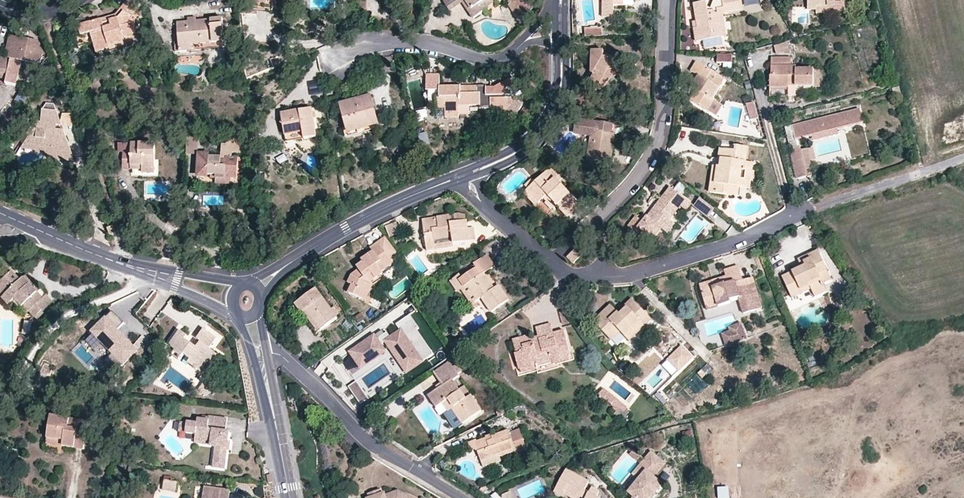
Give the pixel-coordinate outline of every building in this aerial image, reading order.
[(133,0),(126,0),(120,9),(123,11),(118,19),(101,24),(100,20),(78,27),(81,36),(76,38),(79,48),(94,44),(97,55),(110,51),(111,55),(127,49),(124,39),(137,34),(132,18),(141,5),(140,5),(133,0)] [(254,9),(267,10),(268,1),(254,0),(254,9)] [(254,0),(268,1),(267,10),(273,11),(274,1),(277,2),(277,0),(254,0)] [(464,2),(466,0),(443,0),(450,10),(464,2)] [(471,8),(469,9),(475,18),(484,11),(479,5),(486,0),(466,0),(471,8)] [(494,0),(486,0),(479,5),(484,11),(489,9),(488,6),(495,1),(494,0)] [(510,4),(512,3),(513,3),(515,3),(516,3),(517,4),(518,5),(519,6),(520,7),(520,9),(521,11),(522,14),(522,15),(522,16),(522,20),(535,7),(529,0),(511,0),(509,2),(510,4)] [(613,18),(614,6),(624,6),(624,0),(604,0),(604,18),(613,18)] [(729,13),(743,11),(741,0),(708,0),(705,1),(705,2),(693,5),(696,22),(701,21),(702,28),(695,29),(697,42),(721,38),(717,9),(728,7),(729,13)] [(522,26),(522,20),(522,16),(522,15),(522,14),(521,11),(520,9),(520,7),(519,6),(518,5),(517,4),(516,3),(515,3),(513,3),(512,3),(510,4),(508,4),(522,26)] [(835,3),(835,7),(835,13),(844,13),(844,3),(835,3)] [(717,9),(721,38),(727,37),(723,14),(729,13),(728,7),(717,9)] [(123,11),(120,9),(116,14),(100,20),(101,24),(118,19),(123,11)] [(173,24),(174,36),(178,35),(179,46),(175,47),(176,53),(193,51),(193,46),(225,43),(223,19),(196,22),(196,18),(188,18),(188,22),(173,24)] [(124,39),(127,49),(140,45),(137,34),(124,39)] [(8,74),(7,80),(6,85),(16,86),(21,61),(40,65),(42,55),(38,42),(11,36),(10,41),(13,41),(11,52),(10,59),(0,57),(0,73),(8,74)] [(226,48),(225,43),(193,46),(193,51),(226,48)] [(589,85),(598,90),(608,71),(618,71),(619,59),(612,59),(604,59),(604,54),(604,52),(591,52),(591,75),(595,75),(590,83),(589,85)] [(736,64),(736,53),(722,53),(722,64),(736,64)] [(796,83),(795,87),(813,87),(813,70),(796,70),(796,67),(790,67),(791,59),(772,58),(771,67),(778,67),(777,77),(772,77),(770,77),(770,89),(788,89),(788,87),(788,83),(796,83)] [(707,111),(714,101),(713,100),(725,80),(697,63),(691,72),(695,75),(698,77),(693,85),(698,89),(696,92),(691,101),(707,111)] [(30,71),(23,70),(21,77),(29,78),(30,71)] [(608,71),(598,90),(600,92),(618,71),(608,71)] [(440,74),(427,75),(427,90),(440,90),(440,97),(437,98),(437,111),(443,111),(443,115),(455,116),(455,118),(459,117),(459,115),(459,106),(470,106),(481,106),(481,109),(492,109),(492,107),(501,107),(508,111),(510,108),(514,110),(520,102),(516,100),(517,99),(509,98),(509,96),(512,96),(507,89),(514,84),(510,79),(496,88),(487,88),(487,93),(478,93),(478,86),(440,87),(440,74)] [(698,77),(695,75),(688,87),(696,92),(698,89),(693,85),(698,77)] [(30,96),(21,91),(16,101),(24,105),(30,96)] [(371,95),(340,104),(348,133),(379,124),(371,95)] [(714,101),(707,111),(716,117),(723,106),(714,101)] [(54,104),(46,103),(29,132),(30,132),(29,135),(26,140),(24,144),(34,145),(34,150),(47,151),(47,158),(61,159),(62,151),(71,152),(64,131),(57,130),(53,129),(53,124),(57,125),(62,125),(60,121),(54,104)] [(751,122),(758,120),(754,104),(747,106),(751,122)] [(470,114),(470,106),(459,106),(459,115),(470,114)] [(282,114),(286,136),(304,134),(306,139),(317,137),(312,108),(282,114)] [(428,120),(427,110),(417,110),(417,120),(428,120)] [(812,136),(836,130),(862,123),(859,110),(792,126),(795,140),(812,136)] [(61,113),(60,121),(62,125),(76,128),(77,125),(73,114),(61,113)] [(637,121),(627,119),(626,127),(636,128),(637,121)] [(614,125),(578,120),(576,122),(575,128),(586,137),(591,138),(587,162),(608,165),(614,125)] [(611,166),(617,126),(614,125),(608,165),(611,166)] [(836,130),(812,136),(813,141),(838,135),(836,130)] [(22,149),(23,145),(20,143),(15,153),(18,155),(22,149)] [(123,169),(132,169),(131,166),(142,166),(143,169),(143,173),(155,173),(155,144),(118,143),(118,151),(123,152),(123,169)] [(222,144),(221,157),(222,157),(222,160),(226,160),(226,158),(233,158),(233,153),(227,153),(227,144),(222,144)] [(240,145),(227,144),(227,153),(233,153),(240,153),(240,145)] [(744,172),(745,163),(747,149),(736,147),(735,152),(722,150),(721,160),(718,159),(717,168),(718,168),(716,182),(711,181),(709,193),(727,196),(728,187),(740,188),(742,172),(744,172)] [(807,169),(802,151),(801,147),(791,149),(799,179),(809,176),(808,173),(807,169)] [(812,168),(807,150),(802,151),(807,169),(812,168)] [(74,160),(71,152),(62,151),(61,159),(74,160)] [(221,157),(201,156),(201,175),(209,175),(217,175),(217,179),(230,180),(237,180),(239,158),(233,158),(226,158),(226,160),(222,160),(222,157),(221,157)] [(740,188),(750,190),(754,164),(745,163),(744,172),(742,172),(740,188)] [(549,172),(556,179),(558,176),(552,168),(549,172)] [(547,196),(557,206),(568,217),(581,205),(556,179),(549,172),(548,171),(535,183),(532,179),(525,186),(528,190),(527,191),(539,204),(544,199),(547,196)] [(728,187),(727,196),(738,198),(740,188),(728,187)] [(662,230),(669,221),(681,207),(686,211),(691,204),(670,188),(647,217),(642,223),(638,219),(636,217),(628,226),(627,228),(627,230),(628,232),(632,235),(640,241),(645,235),(649,239),(652,235),(659,227),(662,230)] [(539,204),(527,191),(524,194),(536,207),(539,204)] [(547,196),(544,199),(554,210),(557,206),(547,196)] [(698,210),(704,203),(700,199),(693,206),(698,210)] [(707,218),(714,211),(704,203),(698,210),(707,218)] [(451,222),(466,220),(465,215),(459,213),(450,215),(451,222)] [(642,223),(647,217),(643,214),(638,219),(642,223)] [(455,243),(470,241),(470,240),(468,227),(467,220),(466,220),(451,222),(450,215),(423,219),(424,231),(427,230),(427,234),(425,235),(427,250),(455,246),(455,243)] [(669,221),(662,230),(668,235),(675,225),(669,221)] [(390,236),(400,232),(396,222),(387,226),(390,236)] [(659,227),(652,235),(656,238),(662,230),(659,227)] [(394,251),(385,237),(371,247),(374,251),(362,260),(363,262),(357,266),(359,270),(360,272),(356,274),(355,276),(352,275),(348,283),(352,285),(349,292),(362,299),(369,283),(383,273),(382,271),(394,263),(388,255),(394,251)] [(574,264),(581,257),(575,250),(567,257),(574,264)] [(818,274),(827,270),(817,250),(808,254),(810,259),(805,261),(806,265),(800,267),(782,276),(790,293),(809,284),(811,288),(814,296),(826,291),(822,283),(818,274)] [(810,259),(808,254),(797,259),(800,267),(806,265),(805,261),(810,259)] [(492,312),(510,299),(500,285),(495,288),(493,289),(490,286),(492,284),(484,273),(495,266),(487,255),(473,264),(474,265),(476,268),(463,277),(459,279),(464,287),(468,285),(478,300),(481,298),(492,312)] [(460,275),(463,277),(476,268),(474,265),(460,275)] [(743,313),(755,309),(746,279),(742,281),(737,266),(724,270),(726,275),(722,277),(724,283),(713,286),(713,284),(701,288),(707,309),(731,302),(730,300),(739,297),(743,313)] [(12,301),(14,299),(21,307),(22,306),(29,312),(34,316),(41,309),(35,305),(41,299),(35,293),(37,291),(31,285),(33,283),(26,275),(21,280),(11,270),(0,280),(0,294),(4,290),(6,293),(4,295),(3,296),(2,297),(3,298),(3,299),(3,300),(3,301),(4,301),(5,302),(5,303),(6,303),(7,303),(8,303),(9,303),(12,301)] [(822,283),(831,279),(827,270),(818,274),(822,283)] [(461,289),(464,287),(459,279),(463,277),(460,275),(459,274),(450,281),(457,292),(461,289)] [(724,283),(722,277),(711,280),(713,284),(713,286),(724,283)] [(746,279),(755,309),(761,307),(752,278),(746,279)] [(374,284),(369,283),(362,299),(366,300),(374,284)] [(809,284),(790,293),(792,297),(811,288),(809,284)] [(464,287),(461,289),(472,304),(478,300),(468,285),(464,287)] [(307,309),(322,329),(337,318),(316,289),(295,304),(302,313),(303,312),(307,309)] [(46,294),(41,299),(35,305),(41,309),(51,300),(46,294)] [(540,301),(537,297),(520,309),(523,312),(540,301)] [(633,328),(638,333),(652,320),(631,298),(625,304),(627,306),(620,314),(618,311),(611,304),(593,321),(611,340),(620,331),(625,336),(633,328)] [(25,316),(29,312),(22,306),(21,307),(14,299),(12,301),(20,308),(19,309),(25,316)] [(627,306),(625,304),(618,311),(620,314),(627,306)] [(307,309),(303,312),(318,332),(322,329),(307,309)] [(109,312),(102,319),(114,330),(121,323),(109,312)] [(417,328),(409,316),(396,325),(398,328),(388,335),(386,332),(383,333),(380,330),(348,352),(359,368),(388,348),(406,374),(432,355),(415,329),(417,328)] [(114,330),(102,319),(90,333),(111,353),(104,362),(115,372),(135,350),(114,330)] [(31,321),(24,320),(21,333),(29,334),(31,321)] [(553,360),(569,355),(571,355),(564,330),(554,333),(551,323),(536,328),(538,335),(542,349),(536,351),(534,343),(532,343),(530,338),(529,335),(513,339),(514,341),(517,353),(516,354),(520,369),(521,369),(545,362),(546,364),(554,362),(553,360)] [(727,345),(747,338),(741,323),(730,327),(731,330),(723,334),(727,345)] [(633,328),(625,336),(629,341),(638,333),(633,328)] [(216,338),(203,329),(196,340),(200,343),(196,348),(184,339),(186,337),(178,331),(168,345),(175,350),(171,355),(179,360),(182,355),(189,360),(188,363),(193,368),(196,371),(196,370),(203,374),(211,364),(212,365),(218,357),(211,351),(208,349),(216,338)] [(542,349),(538,335),(530,338),(532,343),(534,343),(536,351),(542,349)] [(135,344),(140,348),(147,340),(142,336),(135,344)] [(218,340),(216,338),(208,349),(211,351),(218,340)] [(459,347),(456,341),(453,343),(451,341),(448,343),(453,351),(459,347)] [(694,358),(683,347),(669,360),(679,372),(694,358)] [(553,360),(554,362),(554,364),(570,359),(569,355),(553,360)] [(351,375),(359,371),(352,357),(344,361),(351,375)] [(679,372),(669,360),(663,366),(674,377),(679,372)] [(453,367),(449,362),(433,373),(441,383),(443,386),(452,380),(453,381),(459,376),(457,373),(453,367)] [(545,362),(521,369),(522,373),(540,369),(539,366),(546,364),(545,362)] [(215,383),(207,377),(198,390),(203,394),(206,391),(208,393),(215,383)] [(238,378),(229,381),(231,386),(239,384),(238,378)] [(463,423),(481,411),(470,396),(465,400),(453,381),(452,380),(443,386),(438,389),(429,396),(436,408),(444,403),(449,410),(452,408),(463,423)] [(369,400),(357,383),(350,388),(362,405),(369,400)] [(598,394),(611,404),(616,398),(603,388),(598,394)] [(616,398),(611,404),(621,413),(626,406),(616,398)] [(389,409),(397,416),(406,406),(398,399),(389,409)] [(50,416),(47,439),(63,441),(62,447),(83,450),(87,421),(50,416)] [(196,424),(186,423),(185,433),(195,434),(194,439),(210,441),(215,447),(213,467),(224,469),(226,450),(227,442),(228,433),(224,433),(226,419),(208,417),(208,420),(202,419),(197,419),(196,424)] [(499,455),(499,457),(515,451),(516,454),(527,450),(520,429),(510,433),(509,430),(491,436),(492,439),(488,441),(487,438),(477,441),(475,442),(478,451),(481,461),(499,455)] [(46,445),(62,447),(63,441),(47,439),(46,445)] [(469,445),(478,451),(475,442),(477,441),(476,439),(468,442),(469,445)] [(0,447),(0,453),(8,455),(10,449),(0,447)] [(639,457),(632,451),(628,455),(635,462),(639,457)] [(627,494),(632,497),(651,497),(661,486),(653,479),(664,466),(650,454),(638,468),(645,473),(638,481),(627,494)] [(499,455),(481,461),(484,467),(501,462),(499,457),(499,455)] [(645,473),(638,468),(631,475),(638,481),(645,473)] [(597,497),(599,492),(592,488),(589,493),(584,490),(589,482),(566,469),(556,488),(573,497),(580,497),(581,497),(582,497),(597,497)] [(177,481),(164,479),(162,489),(175,491),(177,481)] [(204,487),(202,497),(219,497),(220,489),(204,487)] [(565,494),(556,488),(554,491),(564,496),(565,494)] [(220,489),(219,497),(228,497),(229,490),(220,489)]
